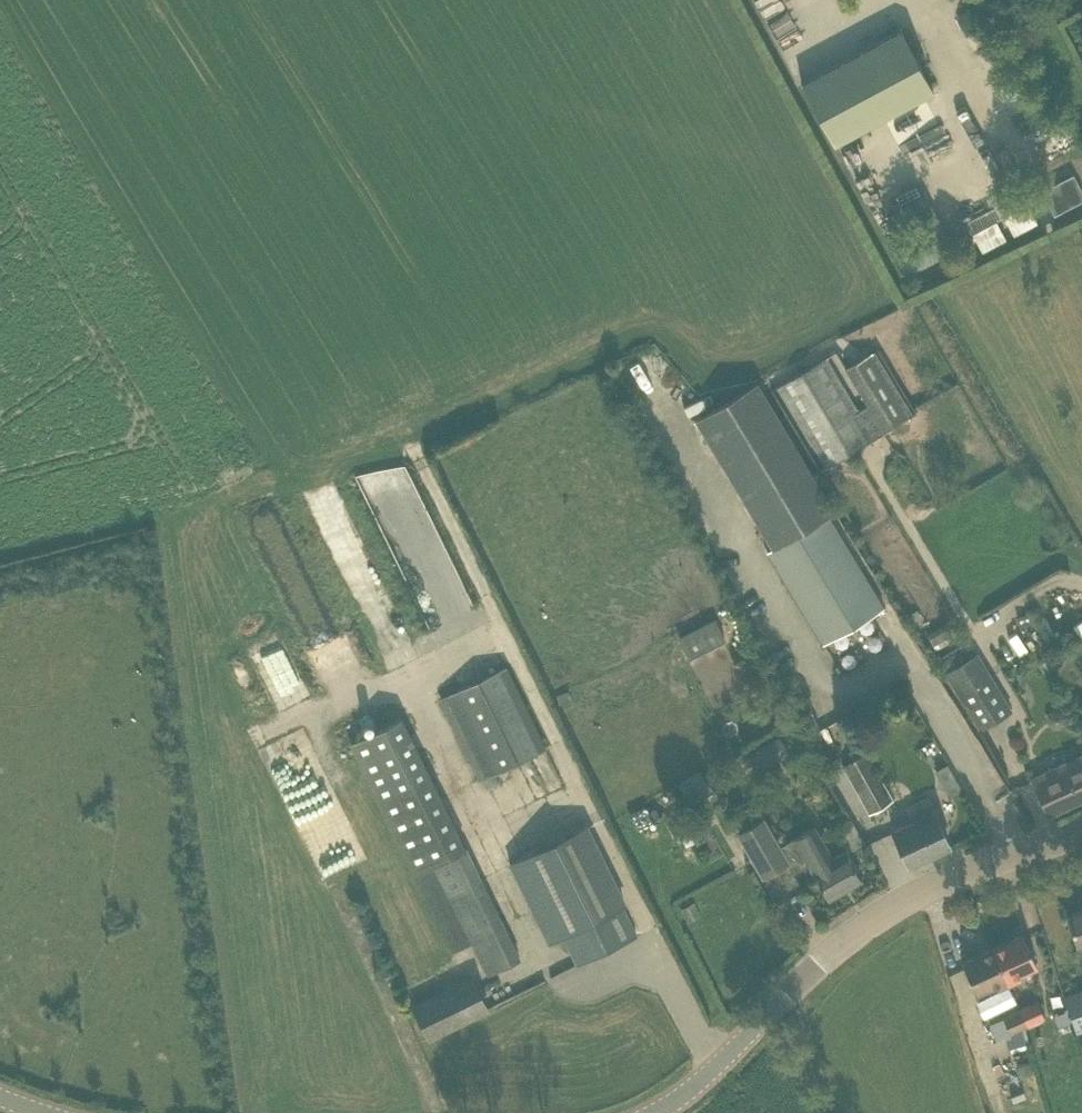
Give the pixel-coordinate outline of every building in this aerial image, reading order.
[(833,144),(933,91),(900,28),(800,81),(833,144)] [(1042,191),(1054,214),(1081,200),(1081,190),(1074,174),(1042,191)] [(1028,204),(1004,216),(1014,234),(1037,222),(1028,204)] [(996,220),(972,232),(982,251),(1006,239),(996,220)] [(826,465),(912,413),(874,350),(844,368),(867,405),(858,410),(826,356),(778,385),(826,465)] [(695,419),(772,547),(767,550),(823,643),(884,606),(829,514),(835,510),(758,381),(695,419)] [(691,654),(723,638),(714,620),(682,636),(691,654)] [(976,652),(969,657),(963,647),(940,660),(981,728),(1011,710),(976,652)] [(505,666),(442,697),(482,778),(545,748),(505,666)] [(483,879),(401,717),(351,742),(454,951),(474,942),(489,973),(522,958),(483,879)] [(781,733),(750,751),(759,768),(791,750),(781,733)] [(894,800),(866,752),(842,766),(870,813),(894,800)] [(1032,777),(1039,793),(1048,814),(1081,798),(1081,755),(1032,777)] [(694,799),(712,789),(702,770),(683,779),(694,799)] [(949,845),(940,824),(934,813),(894,833),(899,843),(908,863),(949,845)] [(861,879),(850,860),(845,850),(832,857),(814,825),(793,837),(778,846),(762,819),(739,832),(763,875),(785,862),(789,868),(806,859),(828,898),(861,879)] [(637,935),(627,915),(586,827),(525,856),(567,944),(577,964),(637,935)] [(1067,913),(1074,934),(1076,941),(1077,941),(1081,954),(1081,908),(1067,913)] [(1008,982),(1021,976),(1018,971),(1036,963),(1032,954),(1023,934),(992,947),(1008,982)] [(992,947),(962,961),(971,982),(975,990),(995,981),(998,987),(1008,982),(992,947)] [(487,1008),(478,988),(471,976),(443,990),(444,992),(415,1007),(420,1017),(429,1037),(487,1008)] [(1081,1030),(1081,990),(1064,996),(1076,1032),(1081,1030)] [(1037,1000),(1020,1007),(1027,1025),(1045,1018),(1037,1000)] [(1010,1033),(1027,1025),(1020,1007),(1002,1015),(1010,1033)]
